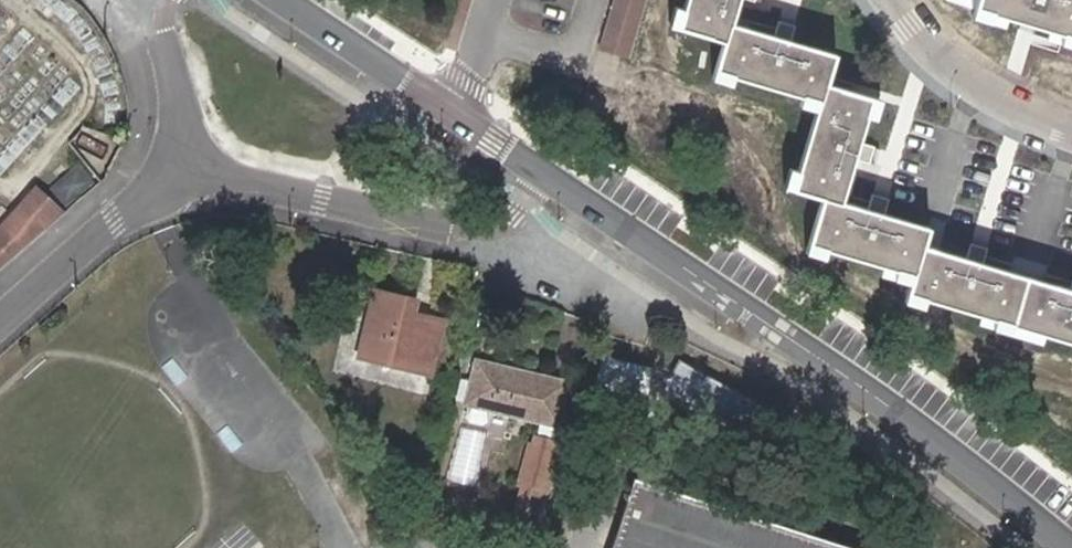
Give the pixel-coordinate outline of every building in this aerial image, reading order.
[(647,0),(616,0),(600,55),(629,63),(647,0)] [(923,246),(927,229),(883,216),(888,200),(873,196),(867,211),(840,203),(853,159),(868,164),(873,149),(858,144),(870,100),(825,85),(833,56),(789,43),(794,26),(778,22),(774,38),(730,24),(737,0),(686,0),(678,27),(724,42),(715,72),(818,103),(793,189),(822,197),(809,245),(914,275),(923,246)] [(1071,34),(1071,0),(972,0),(971,4),(1071,34)] [(91,180),(77,164),(49,188),(62,203),(91,180)] [(63,213),(37,189),(0,230),(0,268),(63,213)] [(967,259),(952,306),(1071,343),(1071,282),(1069,291),(982,265),(987,249),(972,245),(967,259)] [(952,306),(967,259),(923,246),(914,275),(908,294),(952,306)] [(414,301),(374,291),(359,356),(430,373),(441,323),(411,315),(414,301)] [(566,383),(476,362),(467,403),(488,409),(540,422),(536,439),(534,439),(532,446),(527,444),(518,485),(523,486),(543,491),(555,445),(551,444),(555,426),(557,426),(566,383)] [(488,409),(467,403),(464,416),(467,421),(480,425),(485,421),(488,409)] [(633,480),(621,518),(616,534),(612,547),(844,547),(633,480)] [(543,491),(523,486),(516,510),(540,516),(547,492),(543,491)]
